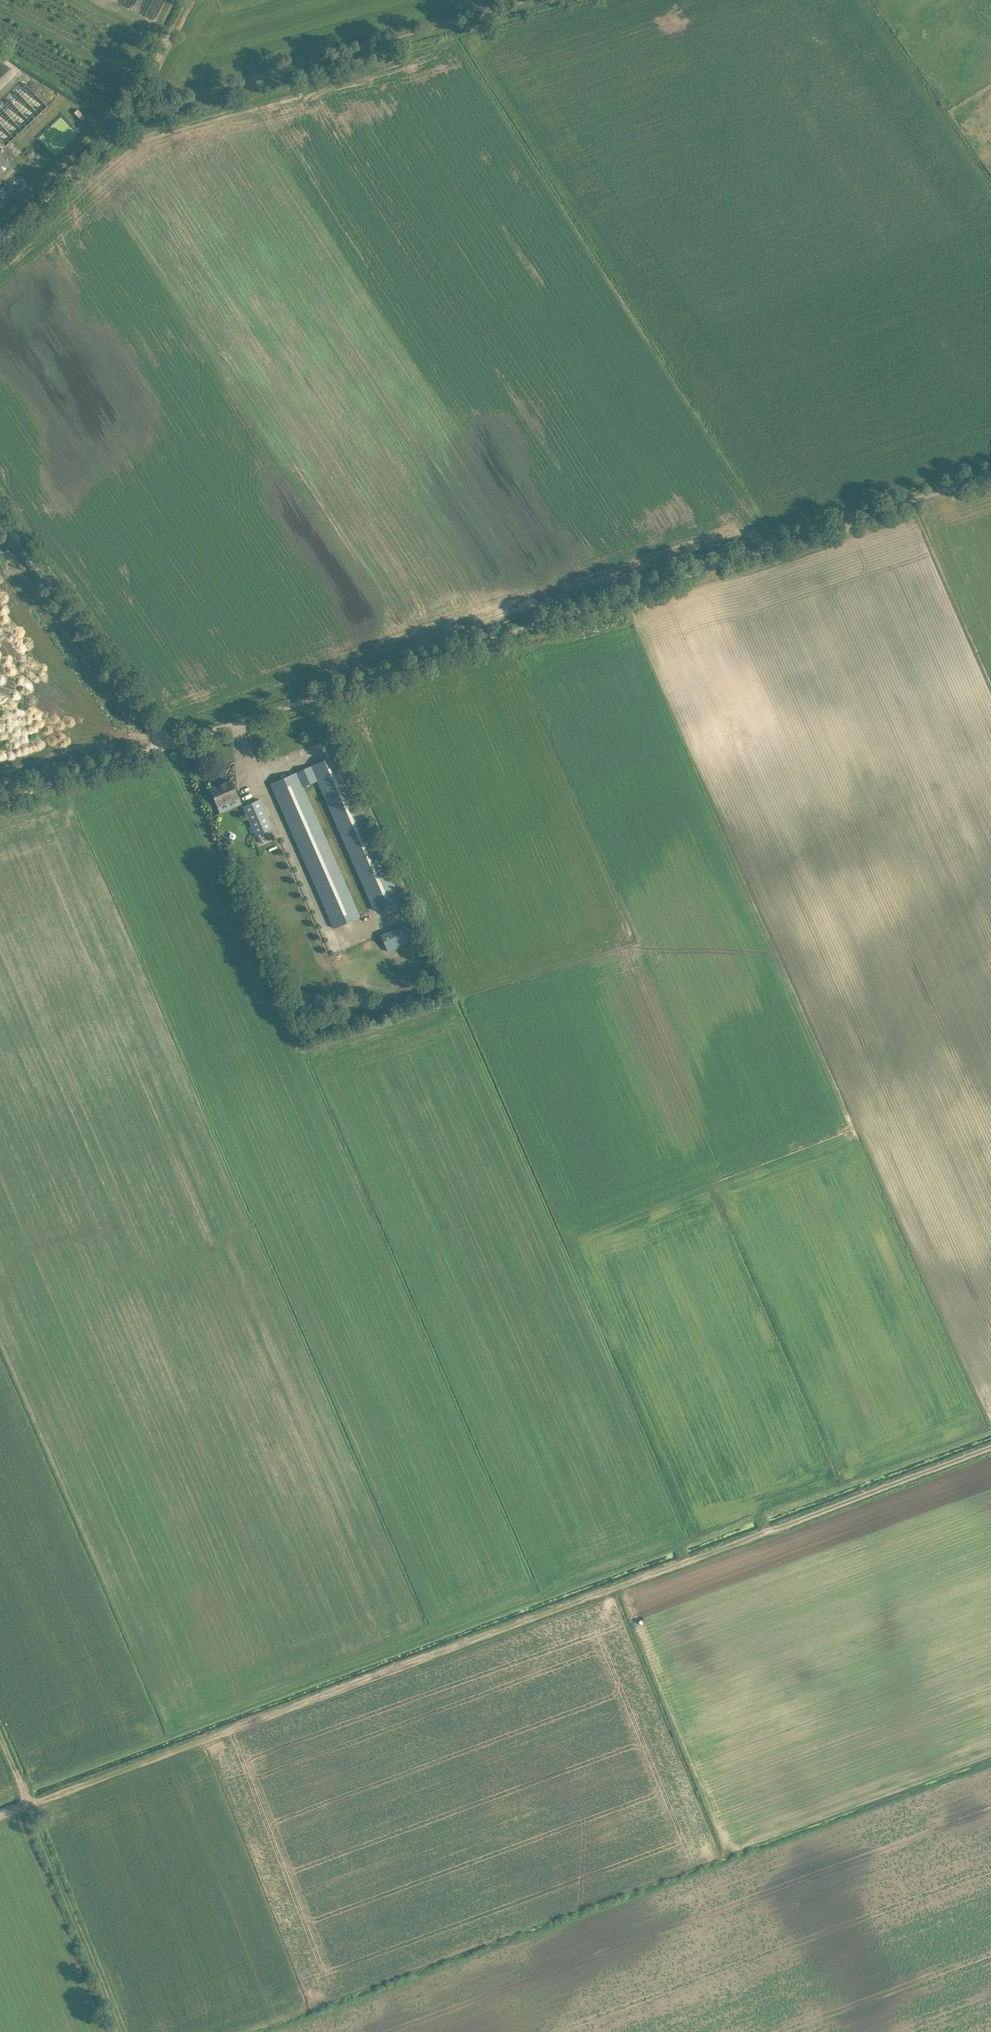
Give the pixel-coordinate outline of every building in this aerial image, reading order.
[(48,106),(24,81),(0,104),(0,151),(48,106)] [(10,164),(0,154),(0,173),(10,164)] [(374,910),(400,899),(337,754),(271,783),(334,928),(360,916),(303,787),(318,780),(374,910)] [(231,780),(211,789),(215,798),(218,806),(221,811),(241,803),(239,797),(235,789),(231,780)] [(256,835),(272,828),(259,799),(244,806),(256,835)] [(388,951),(417,938),(410,921),(381,934),(388,951)]
